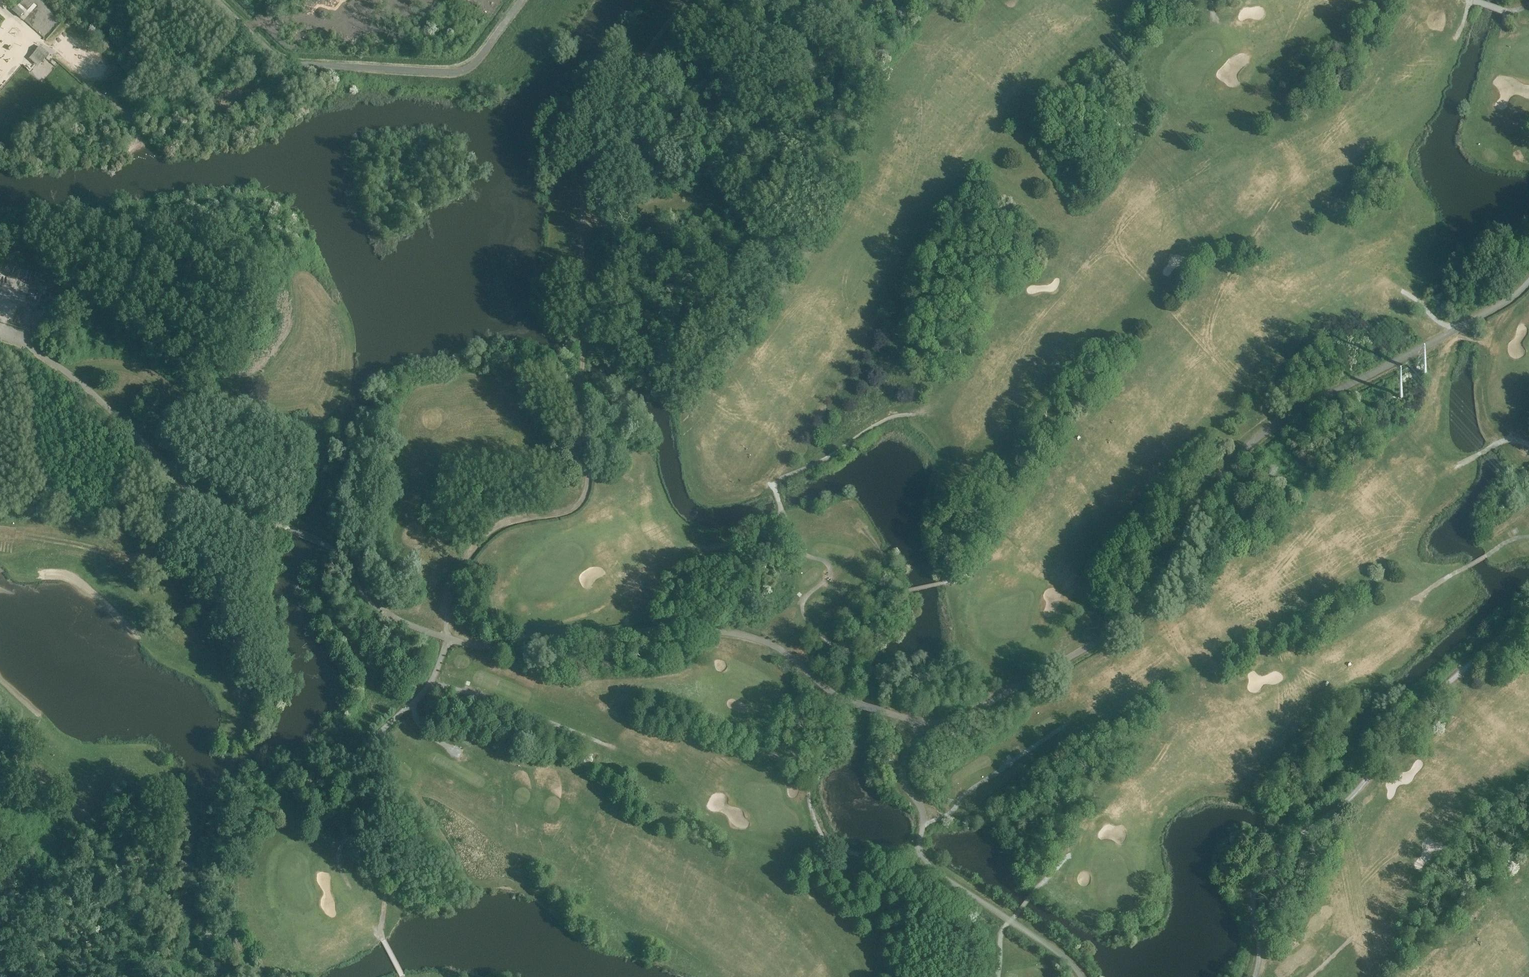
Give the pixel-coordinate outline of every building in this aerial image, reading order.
[(15,8),(12,11),(20,17),(24,13),(16,6),(15,8)] [(40,46),(29,58),(38,67),(46,58),(49,55),(40,46)] [(104,74),(110,81),(120,72),(114,65),(111,68),(104,74)]
